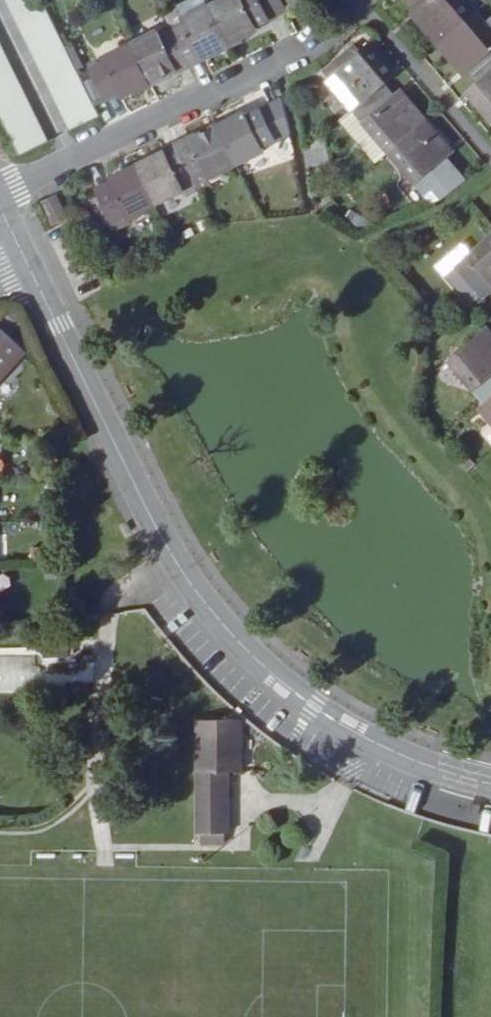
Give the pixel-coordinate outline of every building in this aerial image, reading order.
[(46,9),(42,0),(26,0),(10,7),(17,22),(46,9)] [(280,0),(226,0),(211,7),(230,44),(258,30),(257,27),(287,13),(280,0)] [(309,0),(286,0),(292,11),(310,2),(309,0)] [(439,46),(475,15),(463,0),(411,0),(422,12),(415,19),(439,46)] [(192,67),(203,62),(202,58),(230,44),(211,7),(183,21),(186,27),(175,32),(192,67)] [(17,22),(23,35),(53,21),(46,9),(17,22)] [(467,66),(481,82),(490,73),(490,33),(475,15),(439,46),(461,72),(467,66)] [(53,21),(23,35),(30,49),(59,35),(53,21)] [(148,84),(178,69),(180,73),(192,67),(175,32),(162,38),(160,33),(130,47),(148,84)] [(37,63),(66,48),(59,35),(30,49),(37,63)] [(328,80),(355,112),(385,87),(396,78),(362,38),(335,61),(342,69),(328,80)] [(9,60),(2,46),(0,47),(0,64),(9,60)] [(130,47),(103,60),(104,63),(91,71),(106,101),(120,94),(121,97),(148,84),(130,47)] [(44,77),(73,62),(66,48),(37,63),(44,77)] [(16,74),(9,60),(0,64),(0,81),(16,74)] [(73,62),(44,77),(50,90),(80,76),(73,62)] [(490,116),(490,73),(481,82),(487,88),(476,97),(490,116)] [(0,81),(0,98),(23,87),(16,74),(0,81)] [(57,104),(86,90),(80,76),(50,90),(57,104)] [(29,101),(23,87),(0,98),(0,115),(29,101)] [(399,104),(385,87),(355,112),(391,154),(426,124),(404,99),(399,104)] [(86,90),(57,104),(64,119),(93,104),(86,90)] [(7,129),(36,115),(29,101),(0,115),(7,129)] [(293,134),(291,128),(277,103),(250,116),(248,114),(219,128),(238,166),(267,151),(266,149),(292,134),(293,134)] [(71,133),(100,118),(93,104),(64,119),(71,133)] [(14,143),(43,129),(36,115),(7,129),(14,143)] [(466,182),(443,154),(448,150),(426,124),(391,154),(434,207),(441,202),(466,182)] [(178,143),(196,180),(202,192),(214,186),(210,179),(238,166),(219,128),(191,141),(190,137),(178,143)] [(20,156),(50,143),(43,129),(14,143),(20,156)] [(184,186),(196,180),(178,143),(166,149),(168,152),(137,168),(156,207),(186,191),(184,186)] [(156,207),(137,168),(110,181),(112,185),(99,191),(114,222),(127,216),(129,220),(156,207)] [(52,227),(69,219),(58,196),(42,203),(52,227)] [(457,271),(482,300),(490,292),(490,241),(457,271)] [(0,328),(0,383),(28,353),(0,328)] [(479,336),(450,361),(486,404),(490,400),(490,350),(479,336)] [(486,404),(481,409),(490,421),(490,400),(486,404)] [(242,720),(196,719),(197,834),(201,834),(201,845),(226,845),(226,834),(230,834),(229,772),(241,772),(242,720)]
